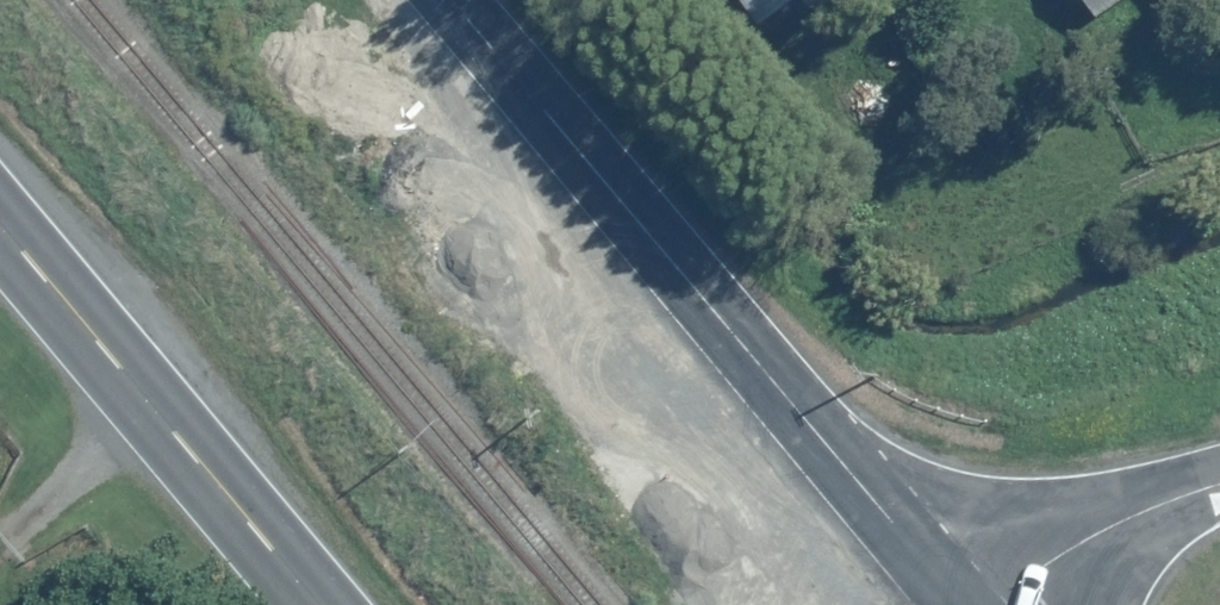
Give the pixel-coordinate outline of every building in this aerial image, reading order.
[(756,26),(792,0),(738,0),(756,26)] [(1091,18),(1118,0),(1078,0),(1091,18)]
